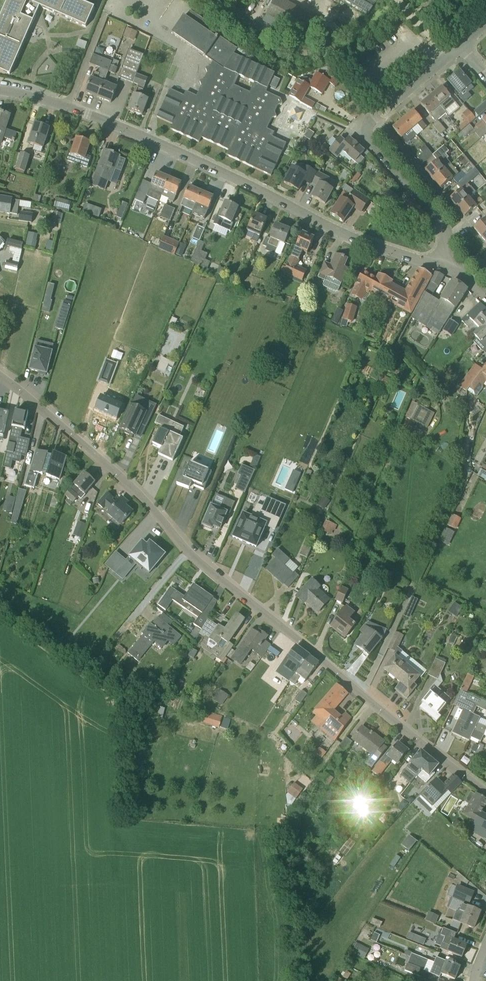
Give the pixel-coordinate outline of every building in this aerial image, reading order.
[(19,2),(15,0),(8,0),(0,17),(0,71),(10,75),(40,7),(86,27),(94,8),(83,3),(85,0),(20,0),(19,2)] [(274,1),(265,18),(270,21),(272,18),(299,33),(309,14),(284,0),(274,0),(274,1)] [(373,7),(361,0),(346,0),(368,14),(373,7)] [(439,10),(443,7),(438,0),(432,0),(439,10)] [(267,129),(272,119),(277,117),(275,112),(278,106),(282,104),(280,99),(266,92),(275,73),(233,55),(237,49),(219,37),(222,33),(190,11),(186,17),(184,16),(172,34),(213,62),(210,67),(206,68),(207,73),(204,80),(200,81),(201,86),(197,96),(186,91),(184,96),(170,89),(157,117),(173,125),(171,129),(199,143),(202,138),(229,151),(227,155),(271,176),(286,144),(272,137),(274,133),(267,129)] [(309,14),(299,33),(310,39),(320,20),(309,14)] [(334,22),(323,16),(321,20),(331,26),(334,22)] [(134,40),(137,32),(126,28),(123,36),(134,40)] [(133,84),(136,75),(144,56),(129,51),(119,78),(133,84)] [(108,72),(112,63),(99,58),(93,55),(90,64),(102,69),(100,74),(94,72),(92,79),(90,78),(87,85),(89,86),(86,93),(98,98),(104,83),(105,81),(108,72)] [(113,59),(112,63),(108,72),(115,75),(117,68),(119,62),(113,59)] [(326,70),(332,80),(336,75),(329,68),(326,70)] [(464,89),(468,93),(474,88),(460,72),(448,81),(459,94),(464,89)] [(299,80),(299,81),(289,96),(290,96),(300,102),(300,103),(312,109),(315,104),(303,98),(310,87),(322,94),(330,80),(318,73),(313,81),(307,77),(303,77),(301,81),(299,80)] [(141,114),(142,114),(148,100),(141,97),(147,80),(136,75),(133,84),(139,86),(135,95),(134,94),(131,101),(133,102),(130,110),(136,112),(137,113),(139,114),(141,114)] [(341,79),(336,75),(332,80),(329,83),(334,87),(341,79)] [(273,77),(269,86),(275,89),(280,80),(273,77)] [(105,81),(104,83),(98,98),(111,103),(117,88),(110,85),(110,83),(105,81)] [(431,96),(440,107),(446,114),(447,113),(445,111),(455,103),(442,87),(431,96)] [(435,121),(436,122),(432,125),(440,135),(441,134),(446,130),(442,125),(438,121),(446,114),(440,107),(431,96),(421,105),(435,121)] [(474,112),(478,117),(485,110),(485,104),(485,102),(474,112)] [(462,114),(464,117),(462,118),(465,122),(459,128),(461,131),(475,119),(467,110),(462,114)] [(403,120),(412,130),(418,125),(423,130),(427,127),(413,111),(403,120)] [(2,137),(14,141),(17,133),(5,129),(10,116),(1,113),(1,114),(0,114),(0,143),(1,143),(2,137)] [(473,128),(474,130),(476,132),(481,138),(485,135),(485,134),(485,118),(473,128)] [(405,135),(412,130),(403,120),(393,129),(406,144),(410,141),(405,135)] [(474,130),(473,128),(470,124),(459,133),(464,138),(474,130)] [(41,153),(42,148),(43,148),(48,132),(42,130),(43,127),(35,125),(29,143),(35,145),(33,150),(41,153)] [(77,138),(72,151),(70,150),(67,161),(88,168),(91,157),(86,156),(90,143),(77,138)] [(343,151),(355,162),(364,151),(349,138),(342,146),(337,141),(329,150),(337,157),(343,151)] [(433,155),(425,146),(420,150),(423,154),(417,158),(422,164),(433,155)] [(433,180),(451,164),(447,159),(448,157),(446,154),(448,152),(443,146),(433,155),(437,161),(425,171),(433,180)] [(108,181),(116,184),(125,161),(118,158),(118,157),(120,157),(114,155),(115,154),(112,153),(112,154),(104,151),(91,185),(105,190),(108,181)] [(30,156),(21,153),(16,169),(25,172),(30,156)] [(468,174),(475,168),(474,167),(463,154),(460,156),(463,160),(461,162),(466,167),(462,170),(466,176),(468,174)] [(484,159),(474,167),(475,168),(480,174),(484,170),(485,169),(485,157),(484,159)] [(459,173),(451,164),(433,180),(440,189),(459,173)] [(298,190),(304,180),(310,184),(316,172),(303,166),(300,172),(292,167),(284,183),(298,190)] [(357,172),(350,180),(355,184),(362,175),(357,172)] [(157,173),(148,192),(153,194),(161,197),(169,178),(157,173)] [(325,204),(333,190),(326,186),(330,179),(318,173),(312,183),(317,186),(312,197),(325,204)] [(466,176),(461,180),(466,185),(468,184),(473,179),(468,174),(466,176)] [(161,197),(168,201),(173,203),(181,183),(169,178),(161,197)] [(471,188),(468,184),(466,185),(449,199),(457,208),(475,193),(471,188)] [(193,211),(196,204),(201,192),(189,187),(181,206),(193,211)] [(370,201),(357,193),(357,192),(354,190),(351,195),(344,191),(339,198),(340,199),(330,214),(343,223),(354,207),(362,213),(370,201)] [(483,202),(480,198),(483,195),(479,190),(475,193),(457,208),(465,217),(483,202)] [(193,211),(205,217),(214,197),(201,192),(196,204),(193,211)] [(12,200),(0,198),(0,212),(9,214),(9,213),(17,215),(19,207),(31,209),(31,203),(12,200)] [(72,202),(59,198),(56,209),(69,212),(72,202)] [(220,210),(214,224),(230,231),(233,223),(231,223),(238,208),(225,202),(222,210),(220,210)] [(99,218),(102,211),(85,204),(82,212),(99,218)] [(167,224),(169,221),(174,208),(165,205),(160,216),(162,218),(161,222),(167,224)] [(20,212),(19,221),(32,223),(33,214),(20,212)] [(63,214),(55,212),(52,222),(61,224),(63,214)] [(257,243),(267,221),(255,215),(247,231),(255,234),(252,241),(257,243)] [(474,228),(482,237),(485,234),(485,218),(474,228)] [(271,238),(270,239),(266,237),(262,245),(267,247),(265,250),(274,254),(277,248),(280,242),(284,244),(290,230),(276,224),(270,238),(271,238)] [(205,229),(198,226),(192,237),(199,240),(205,229)] [(38,235),(28,233),(25,247),(35,249),(38,235)] [(303,252),(307,254),(314,239),(302,233),(284,273),(302,281),(307,272),(296,267),(303,252)] [(163,237),(159,248),(174,255),(179,244),(163,237)] [(21,250),(22,247),(23,243),(8,240),(6,246),(10,247),(21,250)] [(201,251),(205,243),(200,241),(190,262),(207,269),(210,262),(205,260),(208,254),(201,251)] [(21,250),(10,247),(10,251),(15,252),(12,262),(19,263),(21,250)] [(348,259),(342,257),(335,254),(330,265),(324,263),(318,278),(325,280),(323,285),(324,286),(336,292),(338,291),(348,268),(344,267),(348,259)] [(18,269),(19,263),(12,262),(7,261),(6,267),(18,269)] [(217,272),(222,275),(225,269),(221,267),(217,272)] [(376,280),(370,291),(411,313),(432,276),(419,269),(406,292),(390,284),(392,281),(379,274),(376,280)] [(369,293),(370,291),(376,280),(363,272),(356,285),(357,286),(353,295),(361,300),(366,291),(369,293)] [(439,302),(431,297),(437,286),(438,287),(444,276),(436,273),(430,282),(431,282),(425,293),(411,317),(439,334),(467,289),(453,280),(439,302)] [(49,285),(42,313),(50,314),(53,302),(51,301),(55,287),(49,285)] [(485,329),(485,309),(481,304),(480,302),(460,320),(463,323),(470,318),(471,319),(480,329),(474,335),(477,339),(485,329)] [(63,330),(71,306),(63,304),(55,328),(63,330)] [(354,308),(347,305),(343,319),(350,322),(354,308)] [(340,318),(334,315),(331,321),(337,324),(340,318)] [(174,326),(177,320),(172,317),(169,324),(174,326)] [(459,325),(450,319),(442,331),(451,336),(459,325)] [(341,320),(338,326),(345,328),(347,323),(341,320)] [(477,339),(474,342),(483,352),(485,349),(485,350),(485,329),(477,339)] [(46,374),(52,352),(35,348),(30,370),(46,374)] [(394,373),(395,370),(393,369),(395,365),(388,361),(384,370),(391,374),(391,372),(394,373)] [(467,391),(467,389),(479,375),(483,370),(475,364),(459,386),(467,391)] [(483,370),(479,375),(467,389),(467,391),(467,390),(474,396),(478,395),(483,388),(483,386),(485,381),(485,366),(483,370)] [(426,384),(429,380),(425,375),(421,379),(426,384)] [(157,405),(156,404),(156,406),(145,401),(140,410),(131,406),(120,429),(125,431),(124,433),(133,437),(133,435),(136,436),(141,425),(146,427),(157,405)] [(405,417),(411,420),(427,428),(434,413),(426,408),(428,404),(421,401),(418,405),(413,402),(405,417)] [(9,412),(5,412),(0,410),(0,436),(3,436),(6,425),(9,412)] [(23,429),(25,430),(28,413),(16,410),(7,449),(3,467),(11,469),(13,459),(21,461),(22,456),(26,457),(30,440),(21,438),(23,429)] [(207,452),(217,454),(226,425),(216,422),(207,452)] [(162,426),(153,445),(161,449),(158,455),(173,462),(183,439),(179,437),(184,428),(173,423),(170,430),(162,426)] [(402,430),(398,439),(406,443),(410,434),(402,430)] [(24,486),(34,489),(38,474),(42,475),(43,474),(47,475),(46,476),(59,480),(66,457),(53,454),(52,457),(48,456),(48,455),(36,451),(30,470),(29,470),(24,486)] [(183,470),(177,484),(189,489),(189,488),(193,490),(194,486),(204,490),(212,471),(190,462),(186,471),(183,470)] [(235,489),(244,494),(254,471),(241,465),(237,475),(240,476),(235,489)] [(481,469),(478,475),(485,480),(485,472),(481,469)] [(74,503),(79,497),(81,499),(85,494),(95,483),(84,473),(65,495),(74,503)] [(289,483),(286,490),(293,493),(296,486),(289,483)] [(16,525),(26,491),(19,489),(11,523),(16,525)] [(122,497),(119,501),(116,504),(112,500),(113,498),(107,493),(98,504),(104,509),(105,507),(109,511),(107,514),(121,525),(132,512),(125,506),(128,502),(122,497)] [(324,496),(317,505),(324,509),(330,501),(324,496)] [(211,506),(203,525),(212,529),(213,526),(220,529),(221,526),(222,526),(224,521),(223,521),(226,515),(229,516),(235,502),(226,499),(221,510),(211,506)] [(257,504),(251,517),(243,514),(233,537),(256,547),(266,526),(275,529),(285,506),(276,501),(271,511),(257,504)] [(452,514),(446,525),(456,529),(461,519),(452,514)] [(325,520),(321,530),(331,535),(333,530),(335,531),(337,525),(325,520)] [(86,524),(78,521),(75,528),(83,531),(86,524)] [(448,546),(455,532),(445,528),(439,541),(448,546)] [(135,564),(142,569),(143,568),(150,577),(167,558),(151,544),(148,547),(143,543),(130,557),(136,562),(135,564)] [(304,545),(300,554),(307,558),(311,548),(304,545)] [(292,574),(284,567),(290,560),(278,549),(272,555),(276,559),(266,569),(272,575),(273,574),(283,584),(282,584),(283,584),(288,588),(299,576),(294,572),(292,574)] [(116,553),(106,565),(124,582),(134,571),(145,580),(150,577),(143,568),(142,569),(135,564),(136,562),(130,557),(127,562),(116,553)] [(389,577),(392,570),(393,569),(387,564),(386,567),(383,574),(389,577)] [(318,612),(329,600),(317,590),(319,587),(312,580),(296,597),(304,604),(306,601),(318,612)] [(157,608),(163,613),(172,600),(189,612),(194,604),(204,612),(199,619),(205,623),(211,611),(206,608),(213,598),(201,590),(201,589),(200,588),(200,589),(194,585),(188,592),(191,594),(187,599),(174,590),(169,597),(166,595),(157,608)] [(335,600),(342,604),(349,590),(341,586),(335,600)] [(411,597),(406,609),(412,612),(418,599),(411,597)] [(454,602),(448,611),(457,617),(463,608),(454,602)] [(354,613),(346,607),(331,626),(345,637),(355,625),(348,620),(354,613)] [(233,646),(227,643),(242,621),(236,616),(226,630),(219,625),(210,638),(209,639),(207,646),(212,649),(217,645),(223,649),(216,658),(222,662),(233,646)] [(169,627),(159,618),(158,617),(152,624),(150,623),(143,632),(144,633),(129,652),(138,659),(154,640),(163,648),(168,641),(173,646),(181,637),(169,627)] [(368,656),(382,640),(365,626),(360,631),(365,635),(356,646),(368,656)] [(191,635),(196,640),(201,631),(196,627),(191,635)] [(250,648),(262,656),(270,645),(264,641),(267,636),(260,631),(257,634),(252,630),(232,659),(240,665),(244,659),(243,658),(250,648)] [(402,651),(398,647),(402,636),(395,633),(388,648),(395,651),(393,656),(395,657),(384,669),(396,679),(407,666),(398,659),(402,651)] [(281,676),(290,683),(304,664),(305,664),(310,657),(296,647),(282,665),(287,668),(281,676)] [(304,664),(290,683),(294,685),(299,678),(305,682),(319,664),(310,657),(305,664),(304,664)] [(438,680),(446,663),(435,659),(428,675),(438,680)] [(419,676),(407,666),(396,679),(404,686),(399,692),(406,698),(416,687),(413,685),(419,676)] [(468,674),(460,691),(465,693),(466,693),(472,680),(478,684),(481,679),(468,674)] [(184,683),(179,681),(175,688),(180,691),(184,683)] [(323,702),(315,710),(312,713),(316,716),(311,722),(320,730),(321,729),(335,741),(338,736),(351,718),(348,716),(344,720),(333,710),(348,694),(338,684),(329,694),(329,693),(322,701),(323,702)] [(302,690),(295,700),(300,703),(307,693),(302,690)] [(466,693),(465,693),(460,691),(458,695),(485,708),(485,702),(466,693)] [(446,705),(430,692),(421,703),(423,704),(419,709),(420,709),(436,722),(436,723),(441,718),(438,715),(446,705)] [(227,699),(221,695),(218,693),(214,699),(223,705),(227,699)] [(485,729),(485,722),(484,720),(480,720),(481,718),(473,714),(476,706),(485,711),(485,708),(458,695),(453,705),(465,710),(453,734),(467,740),(472,730),(483,735),(485,729)] [(153,705),(150,717),(153,718),(162,720),(165,708),(156,706),(153,705)] [(199,722),(228,731),(231,718),(204,710),(199,722)] [(366,763),(372,767),(387,748),(382,745),(384,743),(371,732),(370,734),(362,727),(352,739),(372,755),(366,763)] [(338,753),(341,750),(345,752),(353,742),(346,737),(336,751),(338,753)] [(390,749),(381,761),(373,771),(379,776),(392,759),(398,764),(408,751),(406,750),(407,749),(403,745),(402,746),(398,743),(392,750),(390,749)] [(475,754),(479,756),(484,745),(480,743),(475,754)] [(322,757),(327,752),(320,747),(319,748),(317,747),(314,751),(322,757)] [(405,770),(401,775),(411,783),(414,779),(418,776),(422,770),(419,768),(428,757),(421,750),(405,770)] [(422,770),(418,776),(427,783),(436,774),(433,772),(439,765),(428,757),(419,768),(422,770)] [(317,777),(319,778),(328,786),(334,778),(325,771),(323,774),(320,772),(317,777)] [(436,810),(451,794),(461,783),(453,775),(443,786),(436,779),(421,795),(436,810)] [(288,792),(288,793),(287,795),(288,806),(290,808),(303,789),(295,782),(288,792)] [(476,796),(471,793),(465,803),(470,806),(464,815),(475,821),(470,830),(485,840),(485,816),(481,813),(485,805),(485,799),(477,794),(476,796)] [(409,803),(403,799),(399,804),(404,808),(409,803)] [(410,851),(417,841),(409,835),(401,845),(410,851)] [(469,904),(473,893),(457,886),(452,897),(469,904)] [(480,912),(462,905),(460,911),(457,910),(453,920),(461,924),(473,929),(480,912)] [(439,916),(430,912),(427,919),(436,923),(439,916)] [(382,922),(373,918),(370,924),(380,928),(382,922)] [(467,945),(454,940),(456,934),(444,929),(441,936),(445,937),(440,949),(462,958),(467,945)] [(374,933),(371,940),(377,943),(380,935),(374,933)] [(415,942),(417,936),(408,933),(406,939),(415,942)] [(351,952),(364,959),(369,949),(356,942),(351,952)] [(424,971),(428,960),(412,953),(408,963),(423,969),(423,970),(424,971)] [(460,967),(436,957),(430,973),(439,977),(441,974),(455,980),(460,967)] [(422,970),(423,970),(423,969),(408,963),(405,970),(420,976),(422,970)] [(346,971),(345,973),(343,971),(341,974),(343,976),(345,978),(348,979),(351,974),(346,971)]
